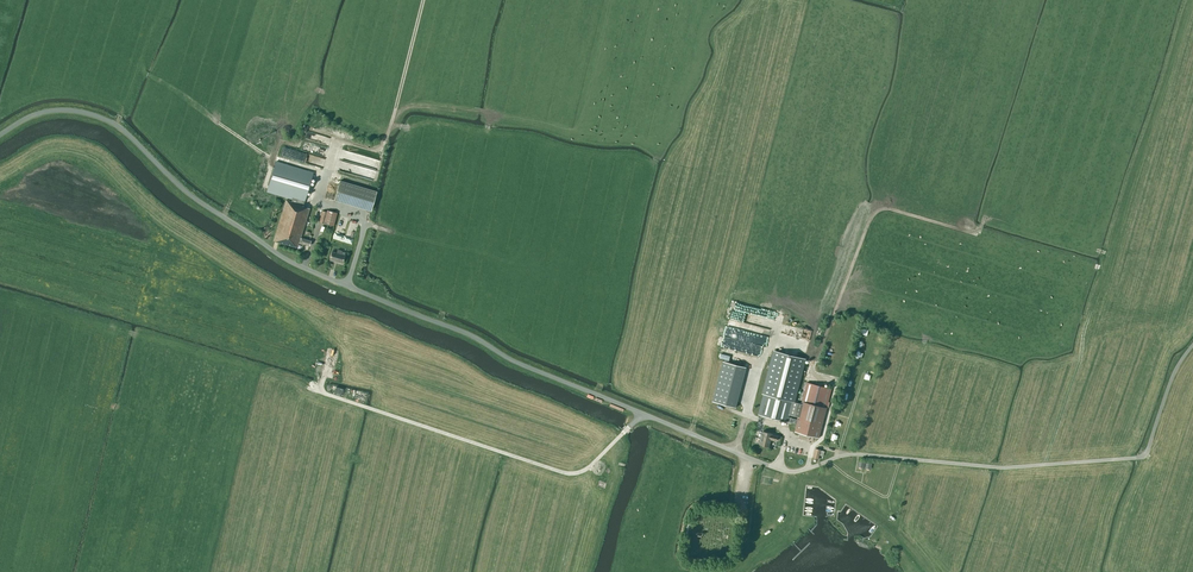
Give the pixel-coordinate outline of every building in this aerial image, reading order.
[(346,173),(373,181),(376,169),(372,168),(373,165),(376,166),(377,161),(370,158),(367,167),(350,162),(346,173)] [(266,191),(292,199),(291,201),(286,200),(273,241),(297,247),(299,243),(309,246),(311,241),(300,238),(310,208),(303,206),(305,200),(298,198),(306,171),(275,161),(266,191)] [(376,192),(340,181),(334,199),(371,210),(376,192)] [(319,222),(334,226),(337,212),(327,210),(327,212),(322,211),(319,222)] [(349,222),(345,241),(353,243),(357,224),(349,222)] [(330,260),(342,263),(344,255),(341,254),(342,251),(337,250),(336,253),(332,251),(330,260)] [(731,311),(728,327),(729,327),(727,337),(748,342),(749,338),(751,338),(752,333),(751,333),(754,317),(731,311)] [(735,407),(746,367),(723,361),(712,401),(735,407)] [(819,437),(819,436),(826,407),(831,389),(807,382),(804,393),(801,404),(793,402),(798,381),(769,373),(758,414),(788,422),(788,421),(796,424),(794,430),(819,437)] [(625,413),(626,410),(613,404),(611,407),(625,413)] [(771,440),(776,441),(777,436),(772,434),(762,431),(759,444),(769,446),(771,440)] [(762,479),(760,488),(765,488),(766,481),(771,482),(773,474),(762,472),(761,479),(762,479)]
